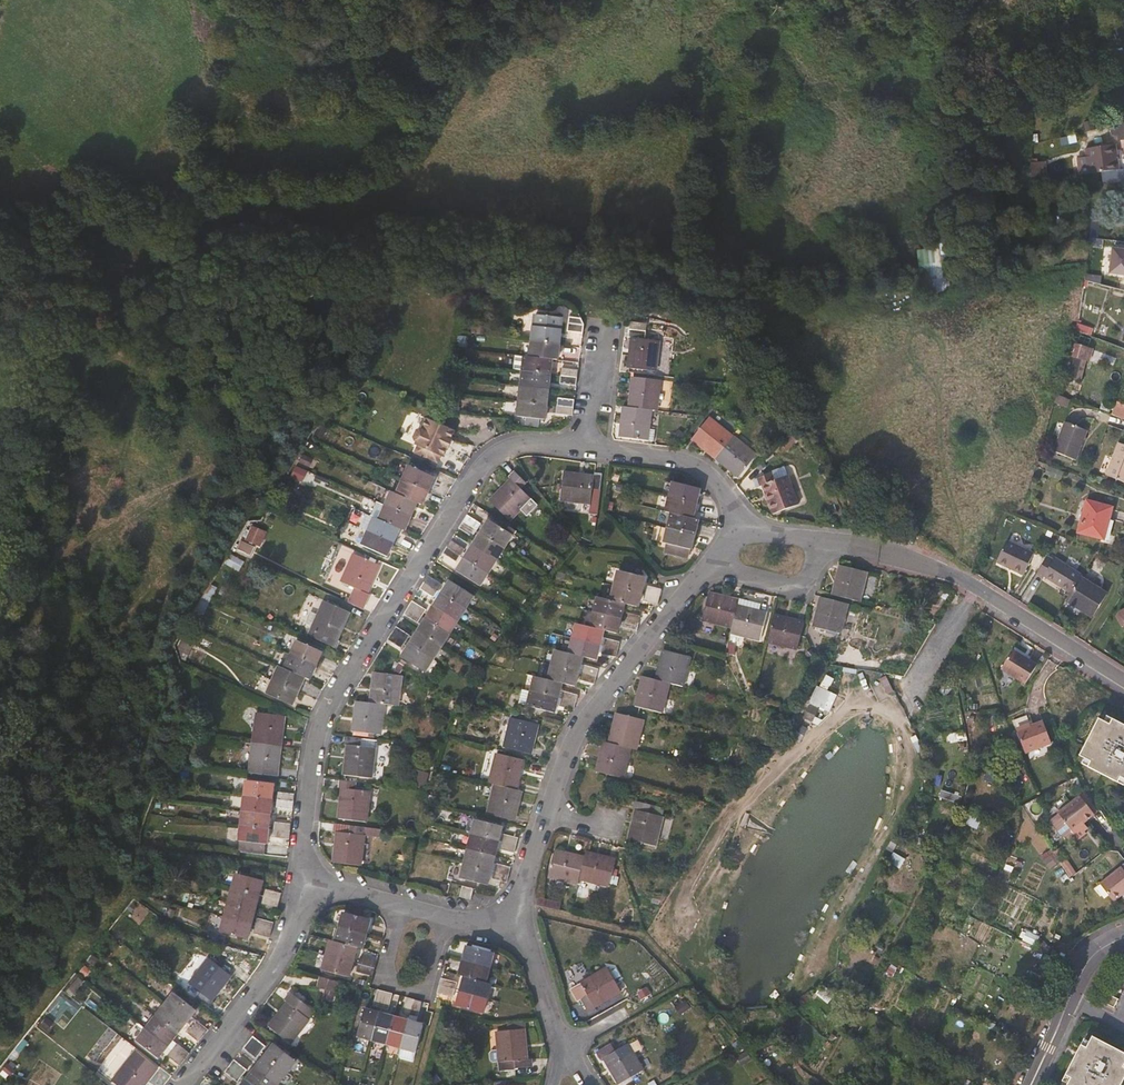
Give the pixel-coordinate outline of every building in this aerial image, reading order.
[(1110,123),(1113,140),(1123,139),(1123,121),(1110,123)] [(1080,175),(1121,169),(1117,143),(1086,148),(1087,155),(1077,157),(1080,175)] [(950,290),(949,274),(941,275),(940,247),(920,248),(921,282),(933,281),(933,290),(950,290)] [(580,318),(570,317),(568,331),(583,333),(584,324),(580,318)] [(1077,330),(1093,335),(1095,328),(1079,323),(1077,330)] [(560,345),(561,330),(534,327),(532,342),(560,345)] [(626,337),(632,338),(629,368),(656,371),(660,341),(645,339),(646,332),(627,330),(626,337)] [(1073,341),(1064,370),(1072,373),(1072,374),(1082,377),(1088,358),(1091,359),(1094,347),(1081,343),(1073,341)] [(558,360),(560,345),(532,342),(530,357),(553,360),(558,360)] [(551,375),(553,360),(530,357),(524,356),(523,372),(551,375)] [(577,378),(578,371),(562,369),(561,377),(577,378)] [(549,390),(551,375),(523,372),(521,386),(549,390)] [(576,386),(577,378),(561,377),(560,384),(576,386)] [(657,411),(660,381),(633,377),(629,408),(652,410),(657,411)] [(547,404),(549,390),(521,386),(519,401),(547,404)] [(1055,402),(1069,407),(1072,400),(1058,395),(1055,402)] [(574,408),(575,401),(559,398),(558,406),(574,408)] [(1123,418),(1123,417),(1123,404),(1116,400),(1111,414),(1123,418)] [(545,420),(547,404),(519,401),(517,416),(545,420)] [(573,416),(574,408),(558,406),(557,413),(573,416)] [(650,428),(652,410),(629,408),(624,407),(620,437),(655,441),(657,429),(650,428)] [(416,442),(444,456),(457,430),(428,416),(416,442)] [(715,459),(733,437),(710,418),(691,440),(715,459)] [(1076,461),(1088,431),(1065,422),(1054,452),(1076,461)] [(739,478),(757,456),(733,437),(715,459),(739,478)] [(1106,478),(1123,485),(1123,446),(1120,444),(1106,478)] [(422,506),(434,478),(409,466),(397,494),(418,503),(422,506)] [(509,477),(512,479),(490,500),(511,521),(531,500),(521,489),(526,483),(515,472),(509,477)] [(589,514),(597,515),(602,474),(594,473),(593,477),(563,473),(561,501),(591,505),(589,514)] [(762,487),(773,516),(799,505),(789,477),(775,482),(773,475),(755,482),(758,489),(762,487)] [(697,504),(700,490),(673,483),(670,498),(697,504)] [(411,518),(418,503),(397,494),(391,492),(385,506),(411,518)] [(1107,537),(1114,504),(1086,497),(1079,530),(1107,537)] [(693,519),(697,504),(670,498),(666,513),(671,514),(693,519)] [(411,518),(385,506),(379,519),(400,529),(406,531),(411,518)] [(695,536),(699,521),(693,519),(671,514),(668,529),(695,536)] [(477,530),(481,524),(467,515),(463,521),(477,530)] [(394,543),(400,529),(379,519),(374,517),(368,532),(394,543)] [(505,548),(513,535),(489,520),(481,533),(505,548)] [(473,537),(477,530),(463,521),(459,528),(473,537)] [(251,528),(245,542),(258,547),(264,533),(251,528)] [(691,551),(695,536),(668,529),(664,543),(668,544),(666,555),(687,560),(690,550),(691,551)] [(388,557),(394,543),(368,532),(362,545),(388,557)] [(505,548),(481,533),(473,546),(497,561),(505,548)] [(465,549),(451,541),(448,546),(461,555),(465,549)] [(997,562),(1024,575),(1034,553),(1007,541),(997,562)] [(253,549),(239,543),(235,552),(249,558),(253,549)] [(457,562),(461,555),(448,546),(443,553),(457,562)] [(497,561),(473,546),(465,558),(489,573),(497,561)] [(380,566),(354,554),(341,582),(355,588),(352,595),(367,602),(370,595),(368,594),(380,566)] [(237,574),(242,565),(228,557),(223,565),(237,574)] [(1070,595),(1082,576),(1051,557),(1039,576),(1070,595)] [(489,573),(465,558),(457,571),(480,586),(489,573)] [(868,574),(841,566),(833,596),(861,603),(868,574)] [(642,593),(646,579),(618,571),(614,586),(642,593)] [(442,585),(429,576),(424,583),(438,592),(442,585)] [(1081,609),(1092,616),(1107,593),(1082,576),(1070,595),(1068,597),(1083,607),(1081,609)] [(474,597),(450,581),(442,594),(466,609),(474,597)] [(434,598),(438,592),(424,583),(421,589),(434,598)] [(639,608),(642,593),(614,586),(610,601),(625,605),(639,608)] [(660,597),(662,590),(647,587),(645,594),(660,597)] [(466,609),(442,594),(434,607),(458,622),(466,609)] [(658,605),(660,597),(645,594),(643,602),(658,605)] [(732,629),(739,601),(710,594),(703,621),(732,629)] [(367,602),(352,595),(348,605),(363,611),(367,602)] [(622,620),(625,605),(610,601),(597,598),(593,613),(622,620)] [(842,635),(848,605),(821,599),(814,628),(842,635)] [(310,612),(305,624),(306,627),(311,629),(308,635),(337,648),(340,641),(338,641),(350,613),(324,601),(318,615),(310,612)] [(761,641),(767,614),(760,612),(761,607),(739,601),(732,629),(731,634),(761,641)] [(422,618),(426,610),(412,602),(408,609),(422,618)] [(458,622),(434,607),(425,620),(450,635),(458,622)] [(422,618),(408,609),(404,614),(418,623),(422,618)] [(618,635),(622,620),(593,613),(589,628),(604,632),(618,635)] [(639,624),(640,617),(626,613),(624,621),(639,624)] [(804,624),(775,616),(768,643),(798,651),(804,624)] [(450,635),(425,620),(417,633),(441,648),(450,635)] [(637,631),(639,624),(624,621),(623,628),(637,631)] [(600,647),(604,632),(589,628),(576,625),(572,640),(600,647)] [(405,643),(410,636),(396,627),(392,634),(405,643)] [(433,661),(441,648),(417,633),(409,646),(433,661)] [(405,643),(392,634),(388,640),(402,648),(405,643)] [(597,661),(600,647),(572,640),(569,654),(583,657),(597,661)] [(618,650),(620,643),(605,640),(603,647),(618,650)] [(317,666),(323,652),(297,641),(291,654),(317,666)] [(426,673),(433,661),(409,646),(402,657),(426,673)] [(617,657),(618,650),(603,647),(602,655),(617,657)] [(579,673),(583,657),(569,654),(555,651),(552,666),(579,673)] [(684,688),(691,658),(663,651),(655,681),(670,684),(684,688)] [(1014,652),(1001,671),(1025,686),(1037,667),(1014,652)] [(317,666),(291,654),(284,669),(306,678),(310,680),(317,666)] [(575,687),(579,673),(552,666),(548,681),(563,684),(575,687)] [(596,677),(598,670),(584,666),(582,674),(596,677)] [(299,692),(306,678),(284,669),(279,667),(273,681),(299,692)] [(399,707),(402,677),(374,673),(370,703),(385,705),(399,707)] [(595,684),(596,677),(582,674),(580,681),(595,684)] [(828,688),(833,678),(826,675),(821,685),(828,688)] [(563,684),(548,681),(534,677),(531,692),(558,699),(563,684)] [(663,714),(670,684),(655,681),(643,678),(635,706),(663,714)] [(293,706),(299,692),(273,681),(267,694),(293,706)] [(829,712),(837,694),(817,685),(809,702),(829,712)] [(555,714),(558,699),(531,692),(522,690),(518,704),(555,714)] [(575,703),(577,697),(563,693),(561,700),(575,703)] [(574,710),(575,703),(561,700),(559,707),(574,710)] [(381,736),(385,705),(370,703),(357,702),(353,732),(381,736)] [(282,747),(286,717),(257,713),(253,744),(282,747)] [(636,751),(644,721),(617,714),(609,744),(631,750),(636,751)] [(539,725),(511,718),(504,748),(531,755),(539,725)] [(1044,719),(1017,729),(1026,753),(1053,743),(1044,719)] [(1113,720),(1110,725),(1105,722),(1099,720),(1081,756),(1086,759),(1092,762),(1089,767),(1119,783),(1122,778),(1123,779),(1123,726),(1113,720)] [(361,747),(362,739),(346,737),(345,745),(348,746),(344,775),(372,779),(375,749),(361,747)] [(624,779),(631,750),(609,744),(604,743),(596,772),(624,779)] [(278,777),(282,747),(253,744),(250,774),(278,777)] [(517,790),(524,761),(497,754),(489,784),(494,785),(517,790)] [(273,799),(275,785),(246,781),(245,796),(273,799)] [(356,783),(340,781),(339,789),(342,789),(338,819),(367,823),(370,793),(355,791),(356,783)] [(515,822),(522,792),(517,790),(494,785),(487,815),(515,822)] [(294,802),(295,794),(279,792),(278,800),(294,802)] [(1097,813),(1083,794),(1080,797),(1095,815),(1097,813)] [(271,814),(273,799),(245,796),(243,810),(271,814)] [(1095,815),(1080,797),(1059,814),(1059,815),(1079,840),(1087,834),(1081,827),(1095,815)] [(293,810),(294,802),(278,800),(277,808),(293,810)] [(664,809),(636,802),(633,810),(636,811),(629,840),(656,847),(663,817),(662,817),(664,809)] [(270,830),(271,814),(243,810),(241,826),(270,830)] [(1079,840),(1059,815),(1051,821),(1063,837),(1067,838),(1069,840),(1068,841),(1072,846),(1074,846),(1080,841),(1079,840)] [(499,842),(502,828),(475,820),(472,835),(499,842)] [(290,832),(291,825),(276,823),(275,830),(290,832)] [(350,834),(351,827),(335,825),(334,832),(337,833),(333,862),(361,866),(365,836),(350,834)] [(268,845),(270,830),(241,826),(239,842),(240,842),(267,845),(268,845)] [(289,840),(290,832),(275,830),(274,838),(289,840)] [(495,856),(499,842),(472,835),(468,850),(495,856)] [(516,846),(518,839),(504,835),(502,843),(516,846)] [(267,845),(240,842),(238,853),(266,856),(267,845)] [(514,853),(516,846),(502,843),(501,850),(514,853)] [(492,871),(495,856),(468,850),(465,864),(492,871)] [(579,880),(585,857),(555,850),(549,879),(578,886),(579,880)] [(609,887),(615,860),(586,853),(585,857),(579,880),(609,887)] [(1071,879),(1077,874),(1067,860),(1061,864),(1071,879)] [(488,886),(492,871),(465,864),(461,879),(488,886)] [(508,875),(510,868),(497,865),(495,872),(508,875)] [(1120,870),(1100,886),(1114,904),(1123,896),(1123,875),(1120,870)] [(506,882),(508,875),(495,872),(493,879),(506,882)] [(259,897),(263,882),(236,875),(232,890),(259,897)] [(471,900),(473,890),(462,887),(460,897),(471,900)] [(256,911),(259,897),(232,890),(228,904),(256,911)] [(279,902),(281,894),(266,890),(264,898),(279,902)] [(277,909),(279,902),(264,898),(262,905),(277,909)] [(541,898),(540,906),(562,911),(564,904),(541,898)] [(252,926),(256,911),(228,904),(224,919),(252,926)] [(367,935),(371,921),(344,913),(340,928),(367,935)] [(248,940),(252,926),(224,919),(220,933),(248,940)] [(271,931),(273,923),(258,919),(256,927),(271,931)] [(269,938),(271,931),(256,927),(254,934),(269,938)] [(363,950),(367,935),(340,928),(335,943),(358,949),(363,950)] [(353,963),(358,949),(335,943),(330,941),(326,956),(353,963)] [(490,969),(494,954),(467,946),(463,961),(490,969)] [(349,978),(353,963),(326,956),(322,971),(349,978)] [(374,969),(377,962),(361,958),(360,965),(374,969)] [(209,959),(190,984),(201,993),(197,998),(209,1009),(214,1003),(212,1001),(231,977),(209,959)] [(487,984),(490,969),(463,961),(459,976),(464,978),(487,984)] [(372,977),(374,969),(360,965),(358,972),(372,977)] [(621,992),(607,969),(575,988),(590,1014),(596,1010),(595,1008),(621,992)] [(317,977),(316,988),(324,989),(322,999),(335,1001),(337,979),(317,977)] [(488,1000),(492,985),(487,984),(464,978),(460,993),(488,1000)] [(454,991),(456,983),(441,980),(439,987),(454,991)] [(453,998),(454,991),(439,987),(438,994),(453,998)] [(381,1008),(386,993),(378,991),(374,1006),(381,1008)] [(388,1010),(392,994),(386,993),(381,1008),(388,1010)] [(484,1014),(488,1000),(460,993),(457,1007),(484,1014)] [(196,1012),(174,994),(164,1006),(186,1024),(196,1012)] [(1118,1000),(1109,995),(1105,1003),(1114,1008),(1118,1000)] [(302,1005),(290,996),(285,1001),(287,1003),(268,1027),(290,1045),(310,1020),(298,1011),(302,1005)] [(411,1016),(415,1001),(407,999),(403,1014),(411,1016)] [(414,1062),(423,1026),(416,1024),(422,1003),(415,1001),(411,1016),(410,1022),(402,1049),(400,1059),(414,1062)] [(186,1024),(164,1006),(155,1018),(177,1036),(186,1024)] [(372,1041),(380,1014),(364,1010),(357,1037),(372,1041)] [(388,1045),(395,1018),(380,1014),(372,1041),(388,1045)] [(177,1036),(155,1018),(146,1029),(168,1047),(177,1036)] [(402,1049),(410,1022),(395,1018),(388,1045),(402,1049)] [(207,1031),(194,1021),(189,1027),(202,1037),(207,1031)] [(202,1037),(189,1027),(185,1032),(197,1042),(202,1037)] [(168,1047),(146,1029),(136,1041),(158,1059),(168,1047)] [(524,1030),(496,1033),(499,1063),(514,1061),(515,1069),(531,1067),(530,1060),(528,1060),(524,1030)] [(1093,1037),(1090,1043),(1087,1048),(1082,1046),(1067,1076),(1072,1078),(1069,1084),(1068,1084),(1122,1084),(1123,1081),(1123,1053),(1093,1037)] [(265,1047),(253,1038),(249,1043),(261,1053),(265,1047)] [(1085,1040),(1082,1046),(1087,1048),(1090,1043),(1085,1040)] [(184,1059),(189,1053),(176,1043),(171,1049),(184,1059)] [(256,1059),(261,1053),(249,1043),(244,1050),(256,1059)] [(297,1062),(275,1044),(265,1056),(288,1073),(297,1062)] [(619,1084),(620,1084),(643,1071),(628,1044),(615,1052),(612,1045),(597,1054),(601,1060),(603,1058),(619,1084)] [(184,1059),(171,1049),(167,1055),(179,1065),(184,1059)] [(136,1052),(117,1075),(129,1084),(145,1084),(158,1069),(136,1052)] [(288,1073),(265,1056),(256,1068),(278,1084),(279,1084),(288,1073)] [(247,1071),(235,1061),(230,1067),(242,1077),(247,1071)] [(242,1077),(230,1067),(225,1073),(237,1083),(242,1077)] [(256,1068),(247,1080),(253,1084),(278,1084),(256,1068)] [(1072,1078),(1067,1076),(1063,1082),(1069,1084),(1072,1078)]
